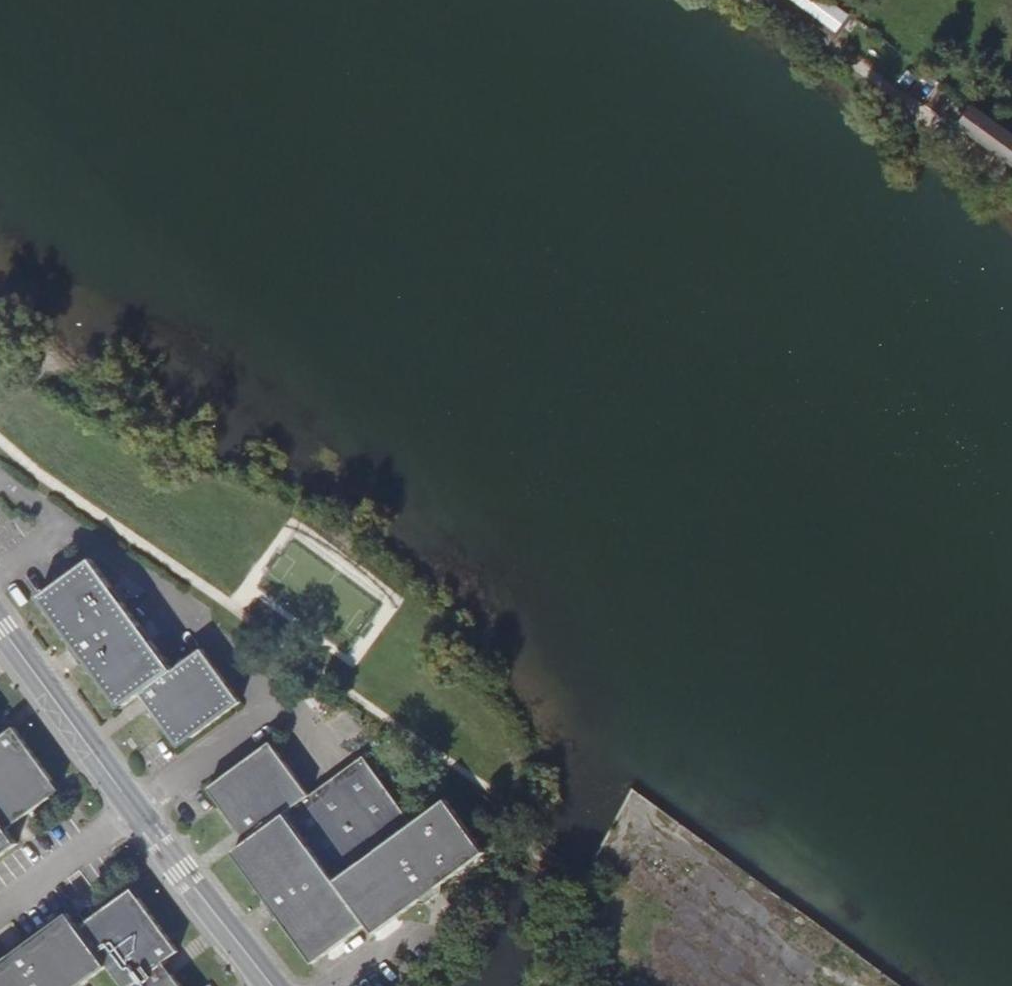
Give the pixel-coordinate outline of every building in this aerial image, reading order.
[(838,3),(833,0),(782,0),(831,34),(866,58),(873,48),(883,35),(838,3)] [(984,106),(967,129),(1011,160),(1011,125),(984,106)] [(168,666),(86,557),(33,597),(65,639),(64,648),(77,664),(84,665),(116,706),(129,696),(169,749),(232,702),(192,648),(168,666)] [(15,841),(5,826),(59,787),(11,723),(0,731),(0,852),(15,841)] [(311,793),(272,739),(209,786),(248,839),(234,849),(265,892),(264,902),(274,915),(282,915),(315,961),(370,921),(377,931),(419,900),(428,901),(442,893),(445,881),(448,879),(488,849),(450,797),(416,822),(365,753),(311,793)] [(162,958),(178,947),(130,884),(78,923),(67,909),(30,937),(17,936),(3,947),(5,956),(0,960),(0,985),(73,985),(106,961),(124,985),(183,985),(162,958)]
